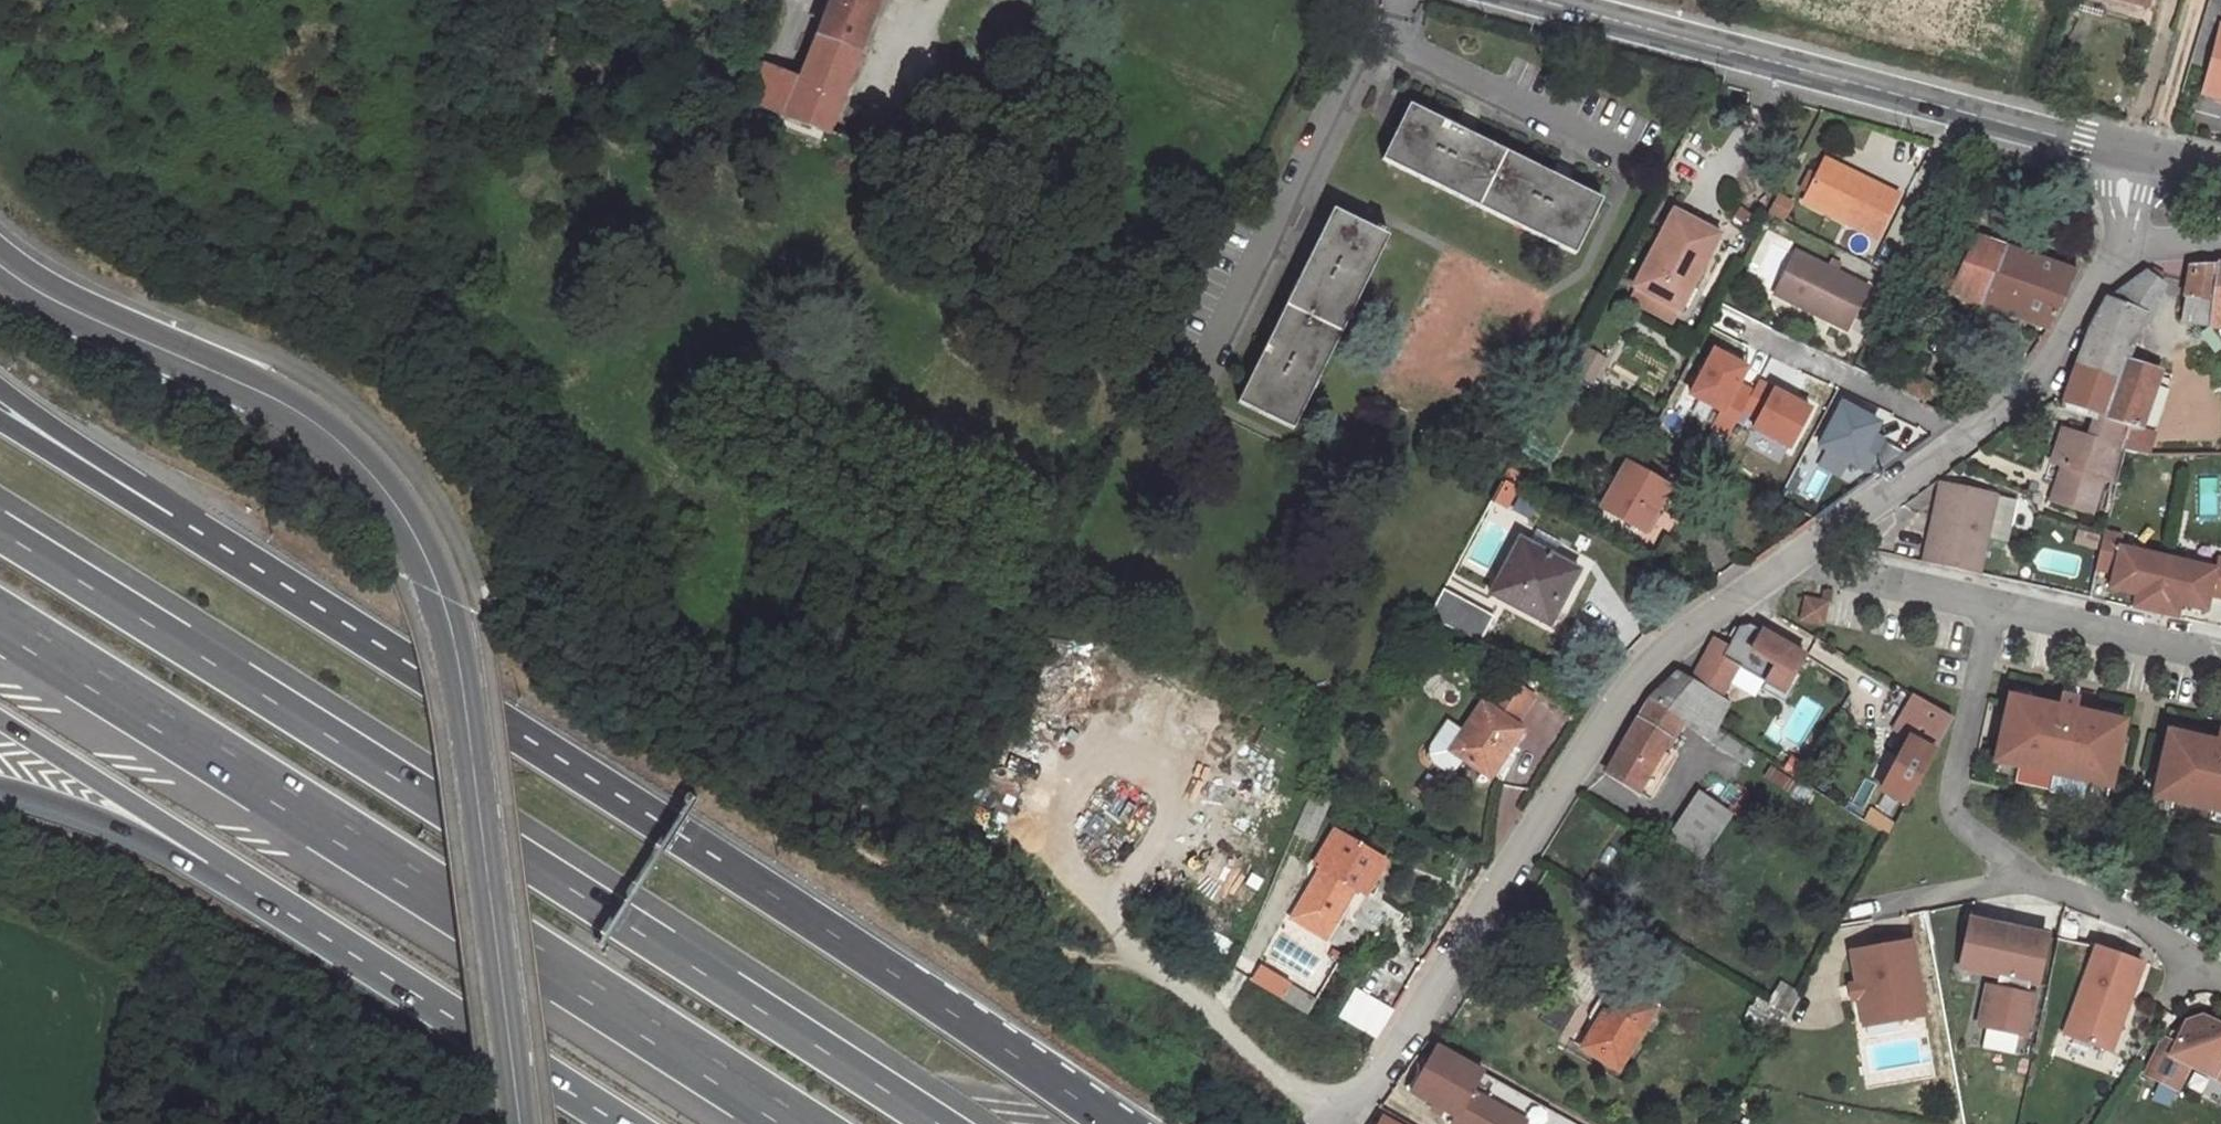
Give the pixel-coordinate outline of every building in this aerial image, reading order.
[(791,116),(831,131),(882,0),(836,0),(805,81),(791,116)] [(2207,91),(2220,95),(2220,42),(2207,91)] [(791,116),(805,81),(766,65),(752,101),(791,116)] [(1414,107),(1387,160),(1579,255),(1605,202),(1414,107)] [(1826,162),(1822,168),(1845,179),(1848,173),(1826,162)] [(1822,168),(1804,205),(1878,241),(1899,198),(1848,173),(1845,179),(1822,168)] [(1338,210),(1244,398),(1298,426),(1392,238),(1338,210)] [(1679,215),(1639,288),(1642,289),(1679,309),(1692,285),(1697,288),(1724,238),(1679,215)] [(970,232),(964,242),(978,251),(984,241),(970,232)] [(1970,234),(1952,293),(2050,329),(2064,304),(2080,270),(2012,251),(1970,234)] [(1798,258),(1776,299),(1847,338),(1870,297),(1798,258)] [(2219,309),(2220,301),(2217,301),(2220,273),(2220,264),(2192,265),(2183,322),(2215,329),(2219,309)] [(2166,275),(2158,267),(2152,269),(2143,274),(2129,283),(2120,290),(2108,302),(2146,317),(2165,289),(2161,285),(2166,275)] [(1642,289),(1635,301),(1674,323),(1681,310),(1679,309),(1642,289)] [(2131,363),(2146,317),(2108,302),(2099,316),(2091,331),(2078,367),(2127,375),(2128,372),(2131,363)] [(2166,386),(2150,435),(2160,439),(2179,380),(2131,363),(2128,372),(2166,386)] [(2066,405),(2098,415),(2110,419),(2108,422),(2112,423),(2127,375),(2078,367),(2067,400),(2066,405)] [(2150,435),(2166,386),(2128,372),(2127,375),(2112,423),(2131,429),(2150,435)] [(1766,375),(1736,428),(1778,451),(1807,398),(1766,375)] [(1860,475),(1885,431),(1829,400),(1805,443),(1860,475)] [(2131,429),(2112,423),(2108,422),(2103,440),(2068,430),(2058,465),(2067,467),(2056,503),(2096,514),(2110,467),(2121,470),(2131,429)] [(1628,464),(1603,508),(1646,532),(1671,488),(1628,464)] [(1510,468),(1503,481),(1523,492),(1530,479),(1510,468)] [(1517,491),(1502,483),(1492,501),(1507,509),(1517,491)] [(1928,544),(1935,546),(1948,486),(1941,485),(1928,544)] [(1928,544),(1924,563),(1980,576),(1997,497),(1948,486),(1935,546),(1928,544)] [(1521,493),(1512,511),(1528,519),(1537,502),(1521,493)] [(2138,597),(2136,609),(2158,614),(2171,560),(2171,559),(2123,549),(2125,538),(2106,534),(2098,572),(2115,576),(2112,591),(2138,597)] [(1516,540),(1488,595),(1552,627),(1580,573),(1516,540)] [(2158,614),(2180,619),(2182,606),(2209,612),(2212,597),(2220,598),(2220,559),(2218,570),(2171,559),(2171,560),(2158,614)] [(1494,618),(1443,591),(1429,617),(1481,641),(1494,618)] [(1806,600),(1801,621),(1823,626),(1828,604),(1806,600)] [(1685,677),(1720,694),(1731,672),(1775,694),(1797,650),(1734,619),(1722,644),(1706,636),(1685,677)] [(1733,701),(1678,679),(1656,705),(1678,719),(1712,740),(1720,727),(1733,701)] [(1464,735),(1449,752),(1462,762),(1487,781),(1522,737),(1515,731),(1536,705),(1510,685),(1489,711),(1485,708),(1464,735)] [(2059,707),(2011,696),(1997,762),(2112,786),(2126,721),(2077,710),(2080,698),(2062,695),(2059,707)] [(1885,787),(1907,801),(1953,718),(1914,696),(1898,726),(1913,736),(1885,787)] [(1656,705),(1611,777),(1636,790),(1661,747),(1678,719),(1656,705)] [(1449,779),(1462,762),(1449,752),(1464,735),(1448,723),(1426,750),(1428,763),(1449,779)] [(1720,727),(1712,740),(1750,763),(1756,751),(1720,727)] [(2155,796),(2220,810),(2220,729),(2218,741),(2169,730),(2155,796)] [(1661,747),(1636,790),(1652,799),(1666,777),(1659,773),(1672,754),(1661,747)] [(1701,789),(1672,832),(1704,853),(1733,811),(1701,789)] [(1883,819),(1878,828),(1888,835),(1894,824),(1883,819)] [(1324,869),(1294,917),(1326,936),(1355,889),(1361,893),(1382,858),(1338,831),(1317,865),(1324,869)] [(1382,858),(1361,893),(1368,898),(1389,863),(1382,858)] [(1972,921),(1962,969),(1992,975),(2001,977),(1998,990),(1989,988),(1981,1027),(2028,1037),(2036,999),(2029,997),(2031,984),(2039,986),(2049,937),(1972,921)] [(1924,1016),(1910,942),(1849,954),(1856,986),(1859,1000),(1862,1017),(1892,1011),(1894,1022),(1924,1016)] [(2145,964),(2098,947),(2066,1035),(2108,1050),(2125,1002),(2130,1004),(2145,964)] [(1573,1041),(1581,1046),(1620,986),(1656,1008),(1661,1000),(1617,972),(1573,1041)] [(2001,977),(1992,975),(1989,988),(1998,990),(2001,977)] [(1755,1013),(1776,1026),(1795,993),(1775,981),(1755,1013)] [(1338,1011),(1373,1033),(1391,1006),(1355,984),(1338,1011)] [(1620,986),(1581,1046),(1618,1069),(1656,1008),(1620,986)] [(1856,986),(1848,987),(1851,1002),(1859,1000),(1856,986)] [(1862,1017),(1864,1028),(1894,1022),(1892,1011),(1862,1017)] [(2148,1073),(2180,1089),(2192,1064),(2220,1079),(2220,1023),(2204,1014),(2188,1020),(2177,1043),(2167,1038),(2165,1044),(2162,1043),(2148,1073)] [(1976,1046),(2010,1053),(2013,1036),(1979,1030),(1976,1046)] [(1437,1044),(1411,1090),(1456,1116),(1452,1123),(1453,1123),(1525,1123),(1527,1121),(1472,1090),(1483,1071),(1437,1044)]
